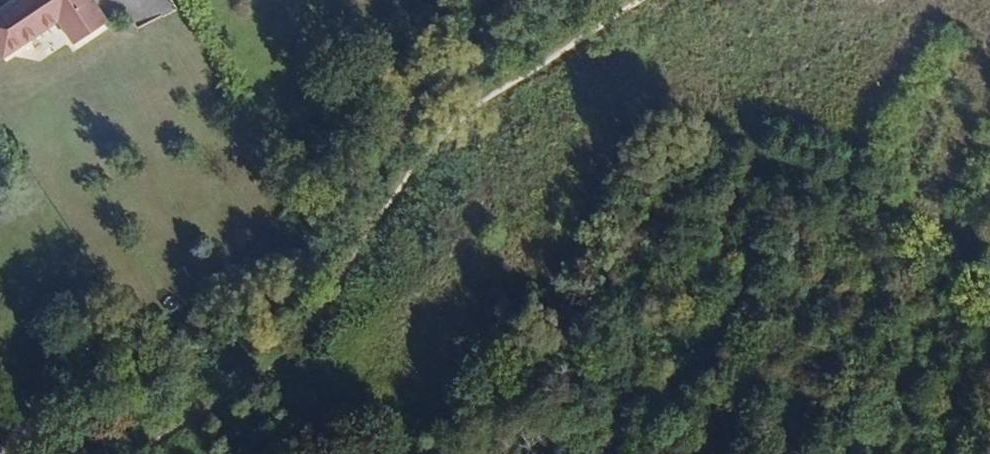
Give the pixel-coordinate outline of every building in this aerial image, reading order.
[(0,11),(0,51),(4,58),(60,20),(76,44),(108,23),(93,0),(17,0),(0,11)]
